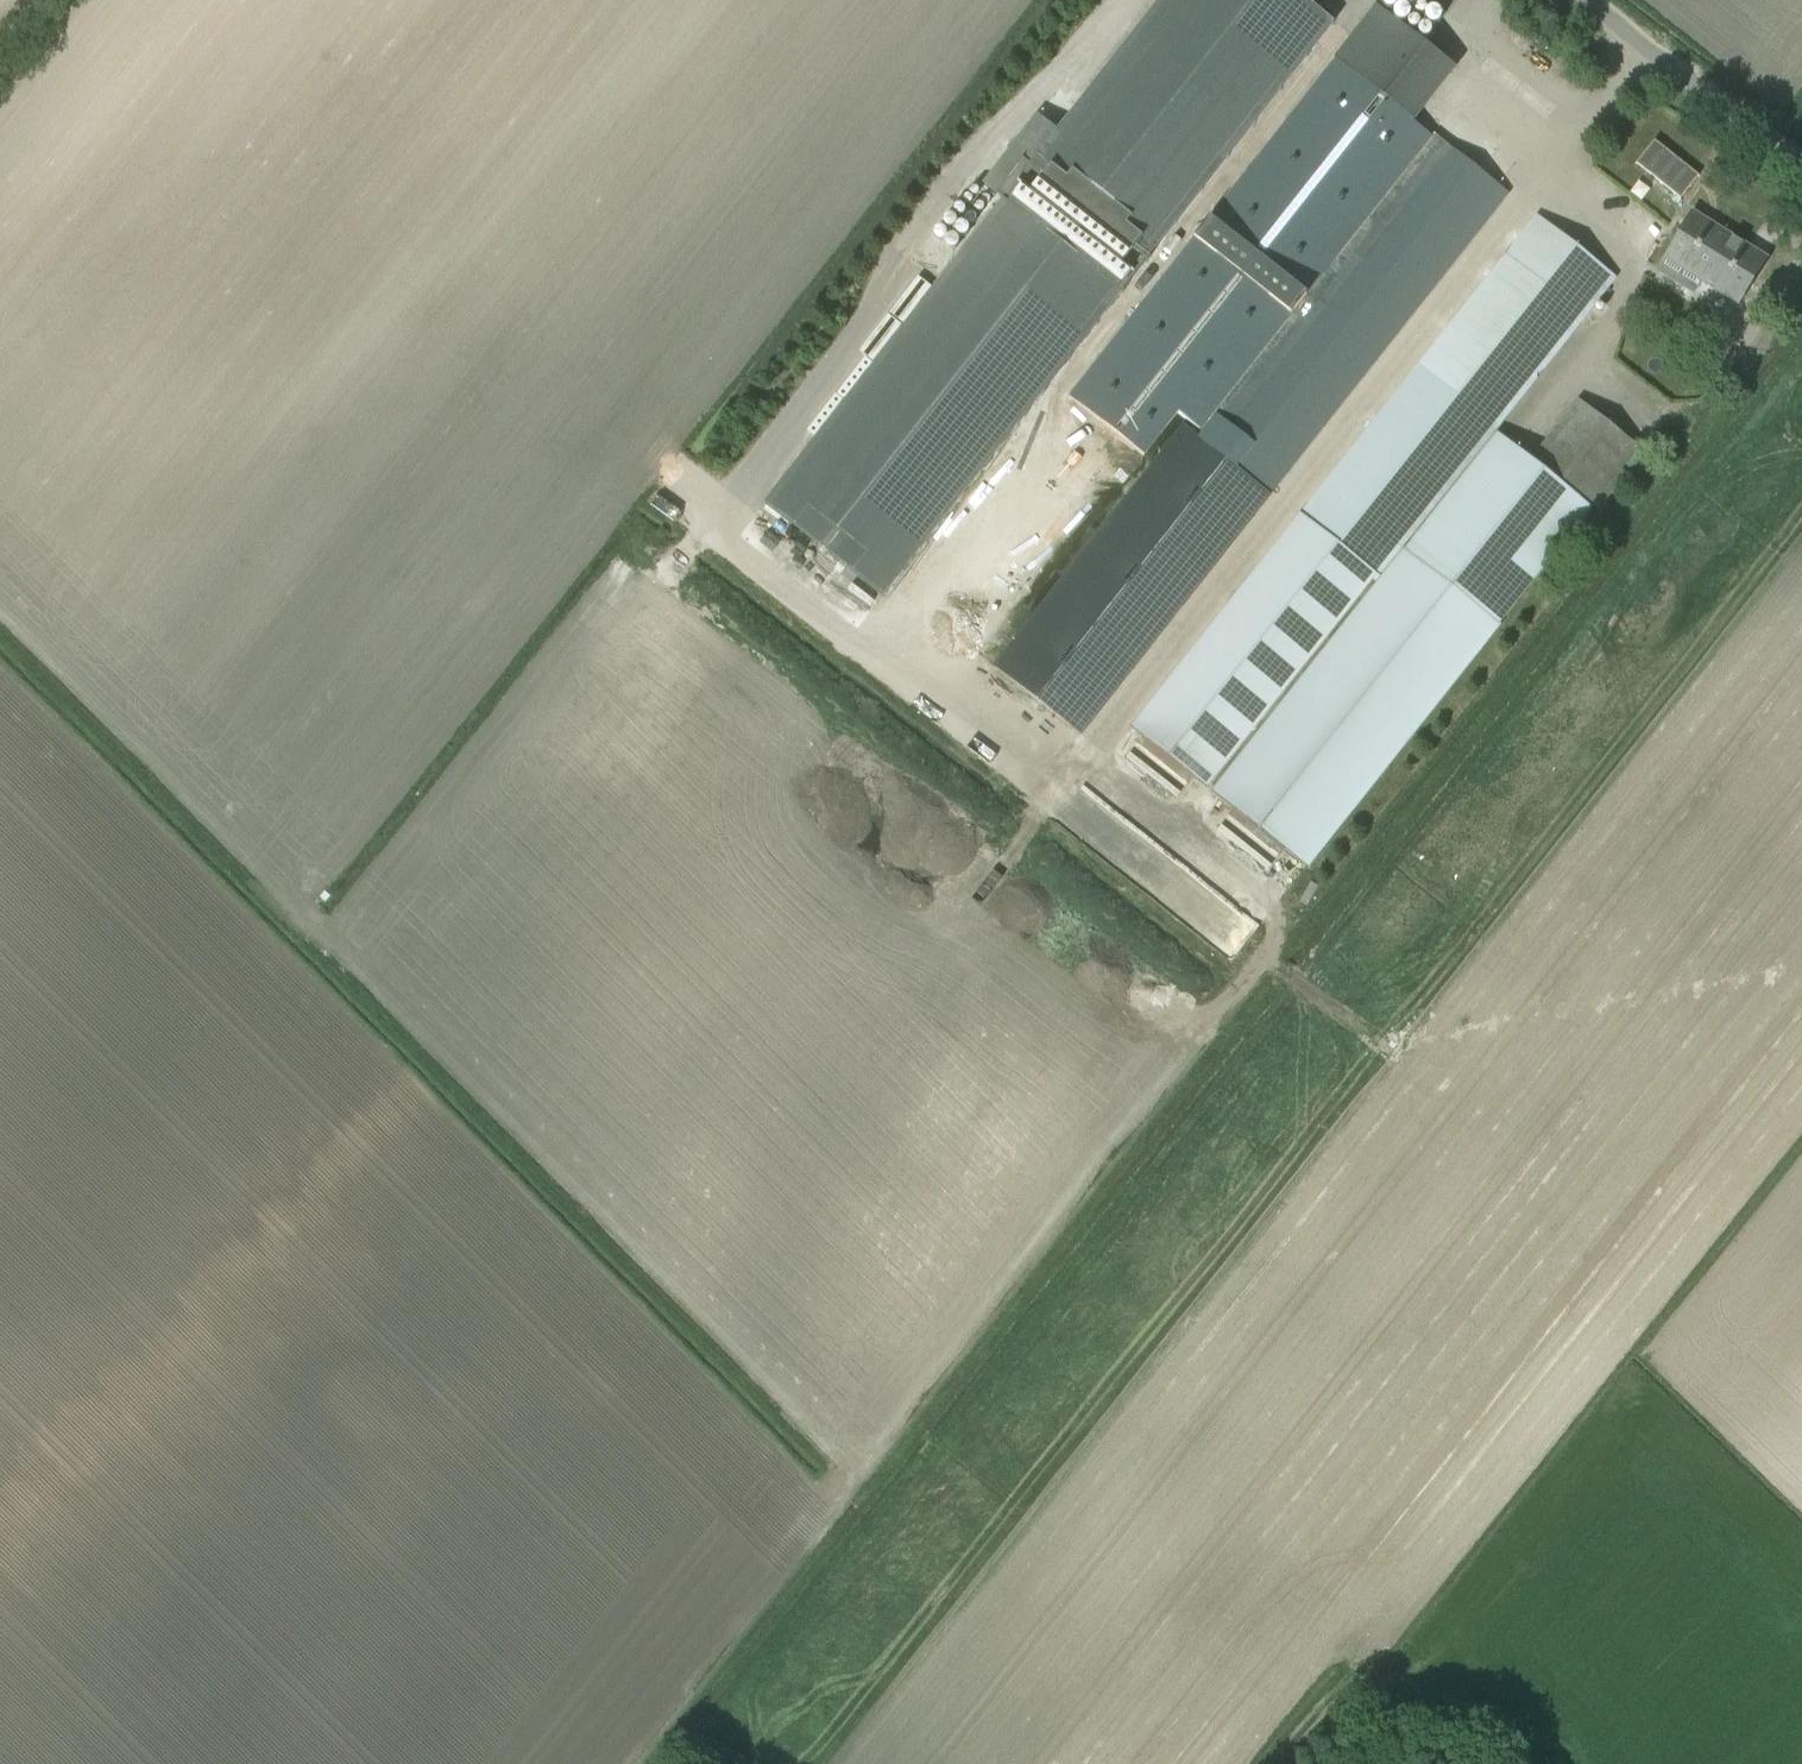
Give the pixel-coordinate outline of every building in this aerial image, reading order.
[(1333,22),(1304,0),(1160,0),(1057,131),(1037,115),(982,185),(1002,200),(765,503),(883,596),(1333,22)] [(1335,58),(1074,390),(1147,448),(1174,414),(1412,118),(1452,67),(1375,7),(1335,58)] [(1271,494),(1492,212),(1507,193),(1441,141),(1367,236),(1353,225),(1210,406),(1202,399),(992,666),(1081,736),(1271,494)] [(1692,213),(1664,258),(1713,289),(1698,313),(1708,320),(1723,296),(1737,304),(1766,258),(1730,236),(1692,213)] [(1614,278),(1536,216),(1305,508),(1131,728),(1142,737),(1126,757),(1177,797),(1192,777),(1205,787),(1380,567),(1383,570),(1614,278)] [(1577,401),(1530,460),(1590,507),(1637,448),(1577,401)] [(1494,437),(1402,553),(1495,627),(1587,511),(1494,437)] [(1402,553),(1212,793),(1233,810),(1217,830),(1268,870),(1284,850),(1305,867),(1495,627),(1402,553)]
